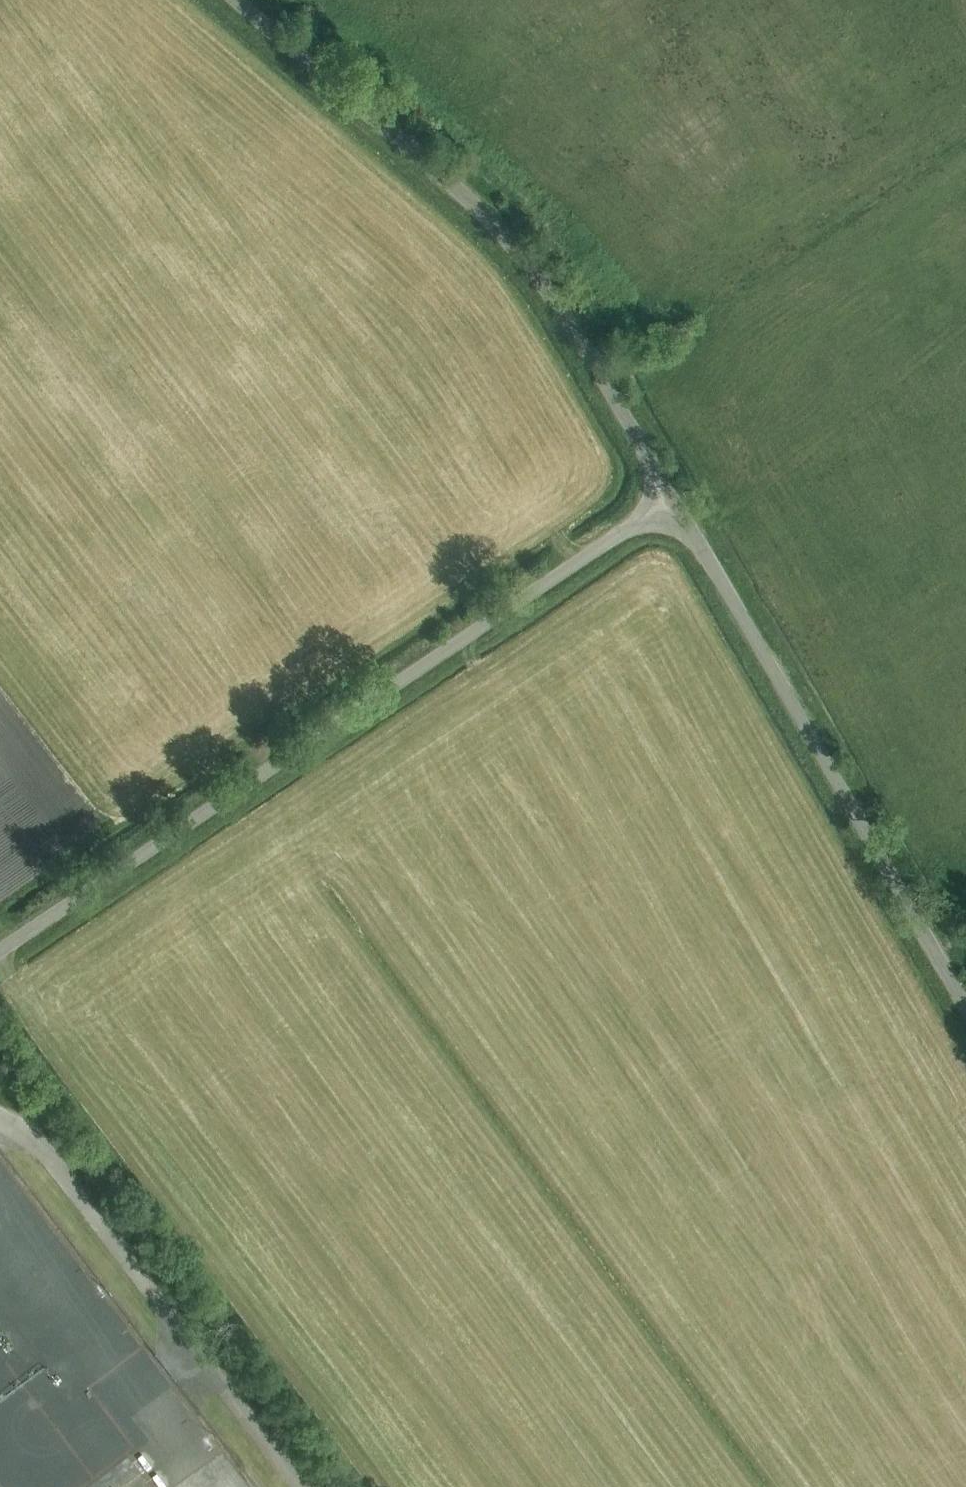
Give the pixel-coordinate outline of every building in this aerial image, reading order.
[(9,1486),(78,1486),(121,1454),(96,1423),(90,1427),(85,1420),(80,1424),(71,1412),(50,1428),(48,1425),(39,1432),(42,1435),(0,1467),(0,1475),(9,1486)]
